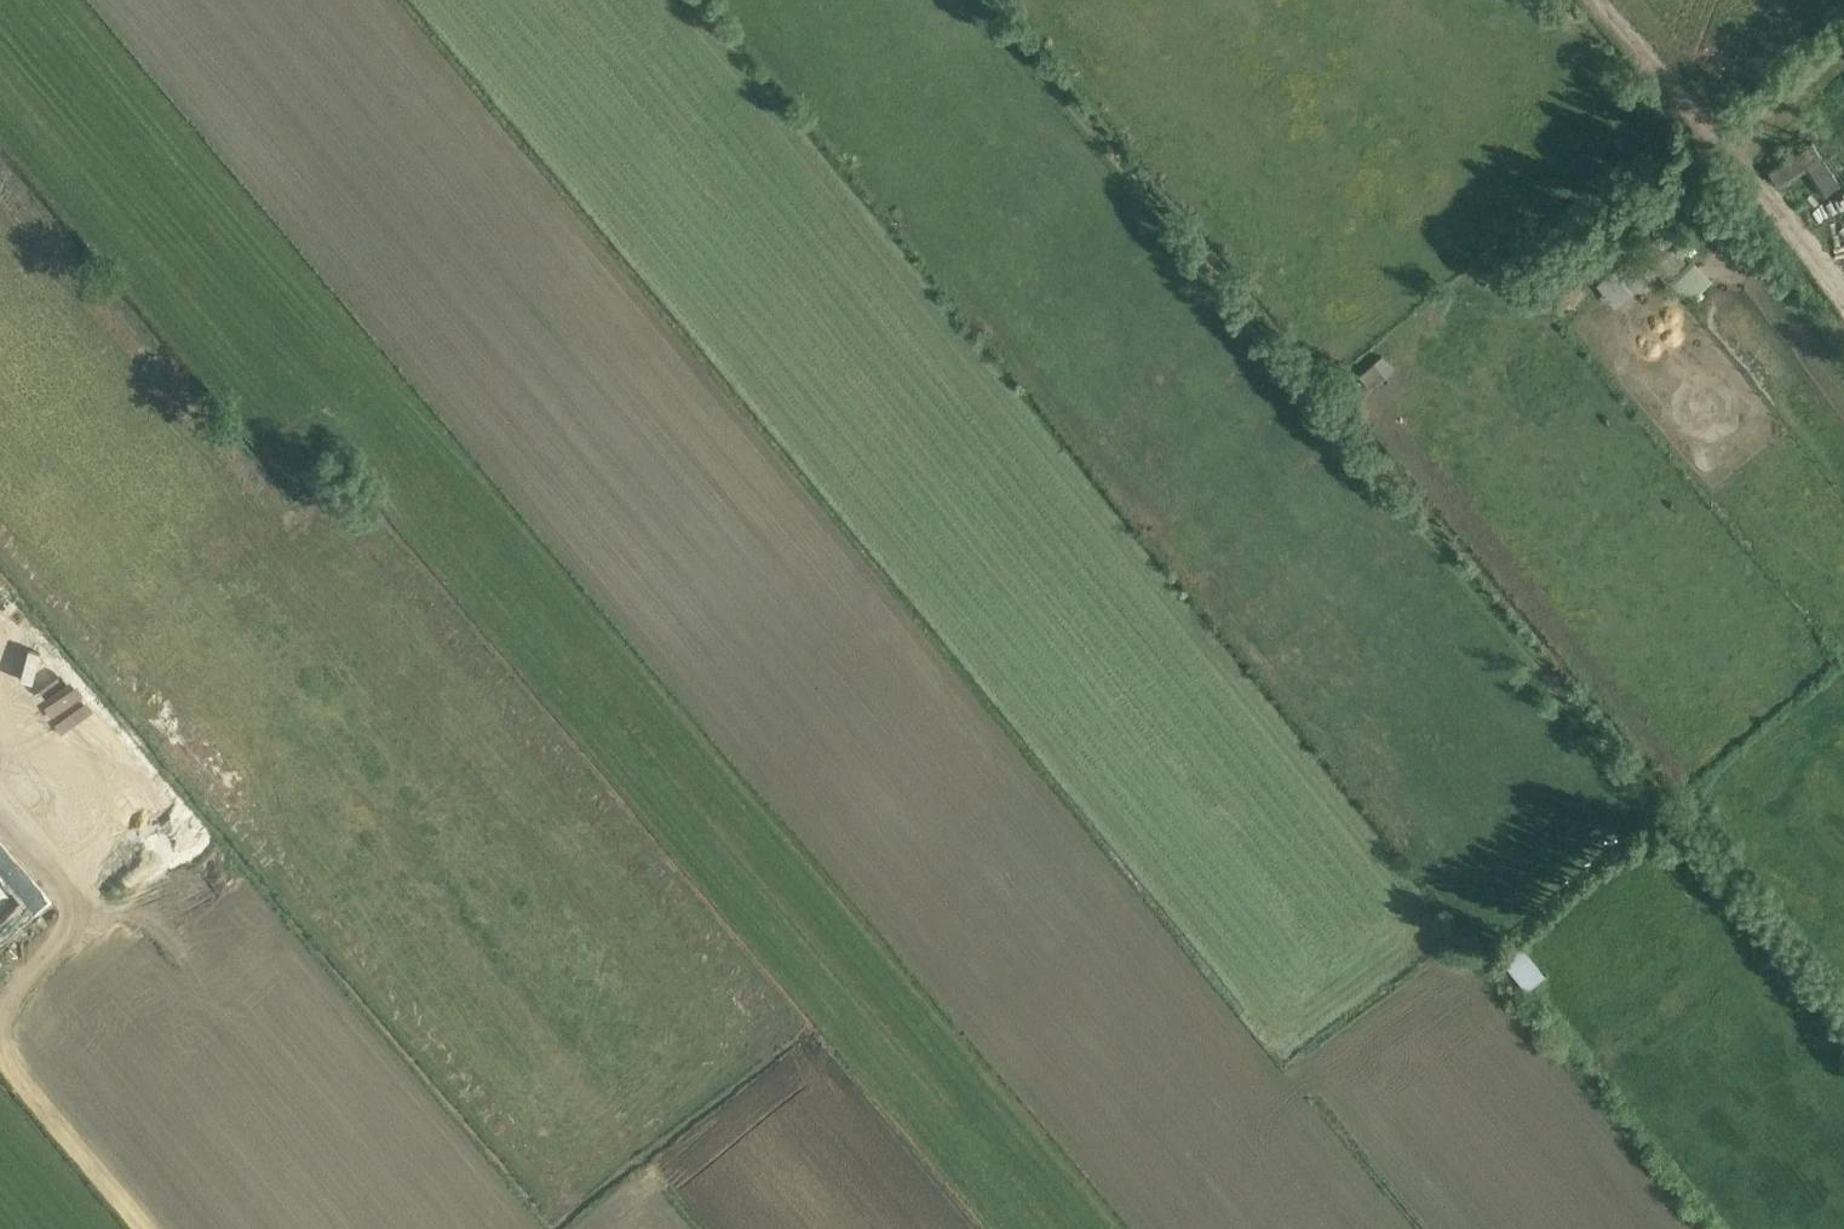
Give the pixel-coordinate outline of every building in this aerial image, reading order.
[(1805,169),(1823,196),(1842,183),(1826,160),(1813,140),(1767,171),(1779,188),(1805,169)] [(1842,183),(1843,182),(1843,160),(1839,152),(1826,160),(1842,183)] [(1815,204),(1823,217),(1843,204),(1843,186),(1815,204)] [(1834,224),(1841,235),(1843,233),(1843,216),(1834,224)] [(1597,284),(1616,307),(1657,273),(1666,282),(1688,263),(1663,232),(1597,284)] [(1694,258),(1670,281),(1691,303),(1714,280),(1694,258)] [(1360,376),(1372,390),(1395,370),(1383,356),(1360,376)] [(11,618),(0,606),(0,628),(11,618)] [(17,913),(0,898),(0,932),(17,913)] [(1547,974),(1515,937),(1497,953),(1528,990),(1547,974)]
